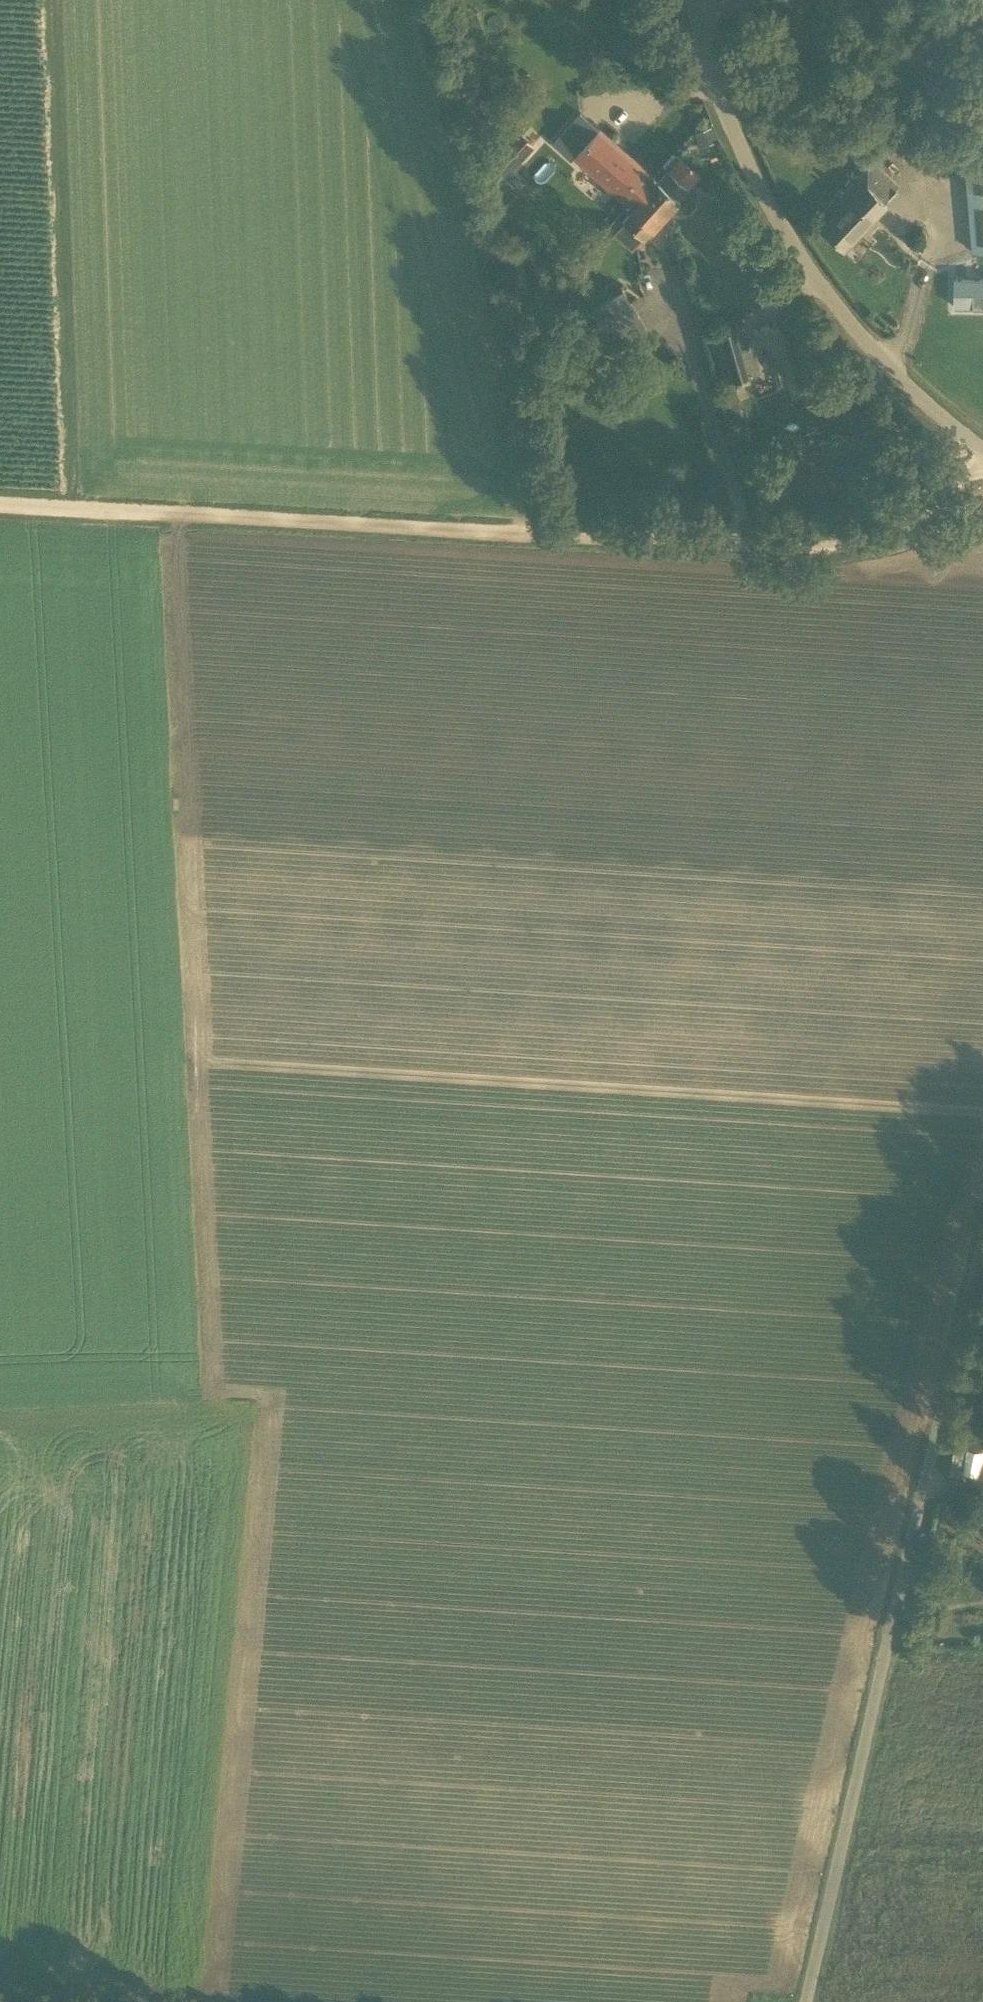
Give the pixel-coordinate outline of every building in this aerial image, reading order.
[(652,175),(598,128),(580,113),(553,146),(570,160),(572,157),(629,204),(631,202),(640,190),(652,175)] [(497,184),(541,142),(523,124),(480,165),(497,184)] [(718,138),(712,125),(696,132),(702,145),(718,138)] [(676,152),(664,166),(668,170),(681,156),(676,152)] [(843,249),(897,190),(870,164),(839,198),(846,204),(822,228),(843,249)] [(689,188),(668,170),(659,181),(652,175),(640,190),(666,213),(689,188)] [(982,251),(982,188),(969,189),(975,251),(982,251)] [(652,229),(666,213),(640,190),(631,202),(629,204),(633,207),(622,220),(643,238),(651,229),(652,229)] [(961,271),(958,299),(982,302),(982,274),(961,271)] [(614,348),(615,349),(646,331),(622,288),(590,306),(614,348)] [(708,336),(721,382),(757,371),(744,325),(708,336)]
